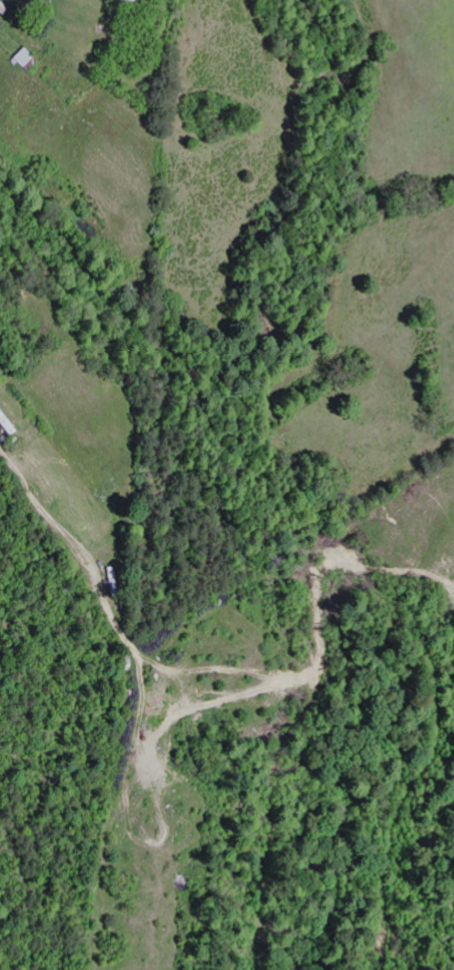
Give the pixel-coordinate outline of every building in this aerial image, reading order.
[(39,58),(31,48),(20,57),(28,67),(39,58)]
